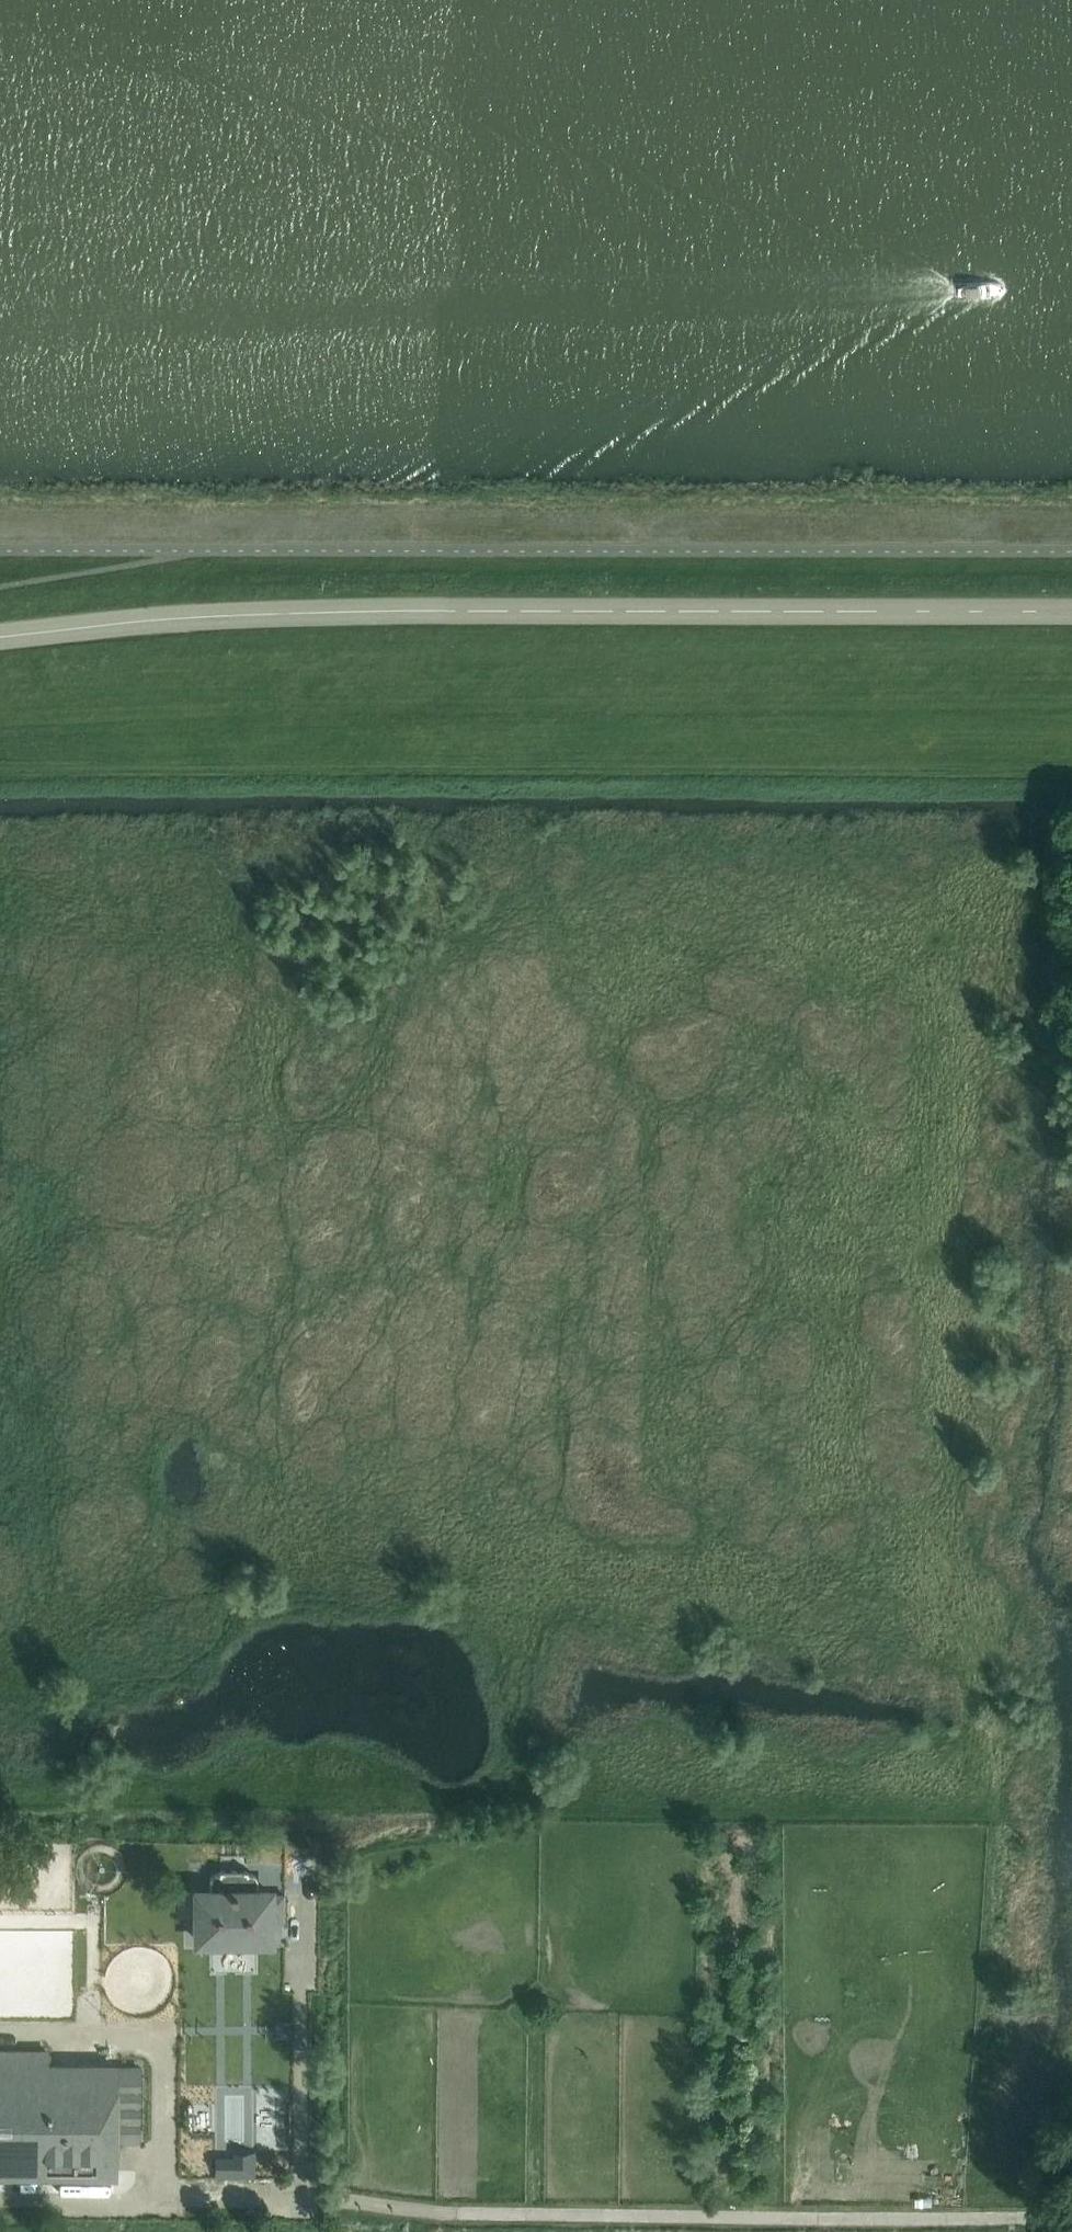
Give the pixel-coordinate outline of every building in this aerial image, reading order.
[(250,1874),(248,1874),(247,1874),(247,1872),(220,1872),(220,1874),(217,1874),(216,1874),(215,1875),(213,1875),(212,1876),(211,1877),(211,1878),(210,1879),(210,1881),(209,1882),(209,1892),(197,1892),(197,1941),(220,1941),(220,1948),(246,1948),(246,1941),(269,1941),(269,1915),(283,1915),(283,1895),(269,1895),(269,1892),(257,1892),(257,1882),(257,1881),(257,1880),(256,1878),(256,1877),(255,1876),(254,1875),(252,1875),(251,1874),(250,1874)] [(116,2175),(116,2139),(139,2139),(139,2074),(116,2073),(116,2069),(115,2069),(114,2094),(46,2094),(46,2055),(0,2055),(0,2174),(116,2175)]
